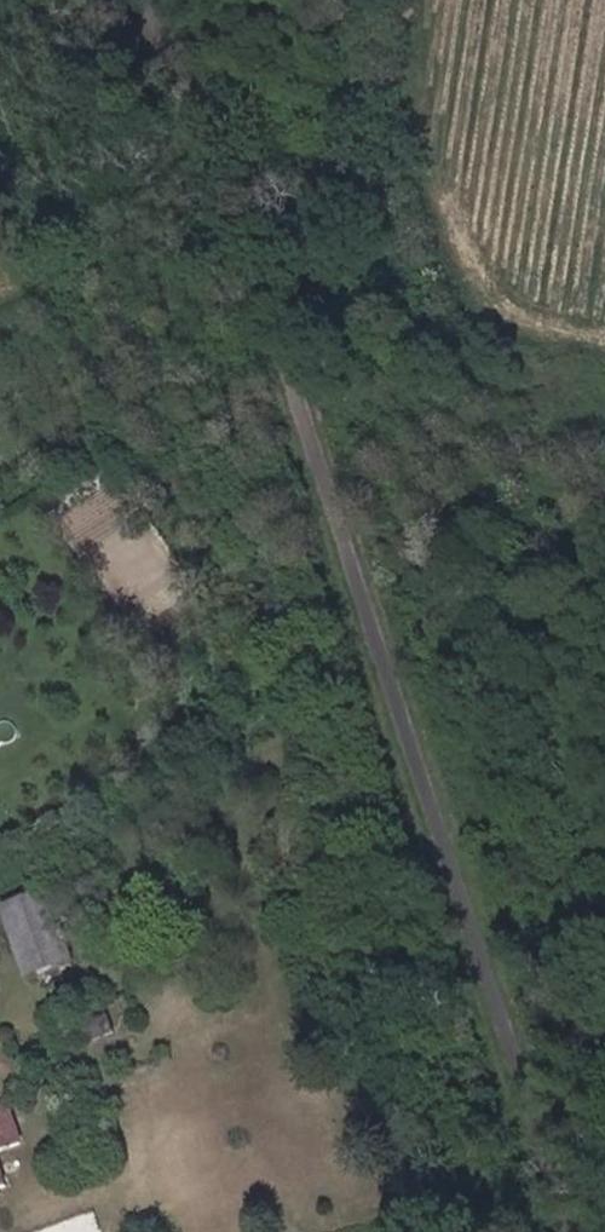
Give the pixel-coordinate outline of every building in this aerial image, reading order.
[(81,963),(54,888),(7,907),(33,980),(81,963)] [(11,1095),(0,1100),(0,1188),(16,1182),(4,1154),(31,1142),(11,1095)]
